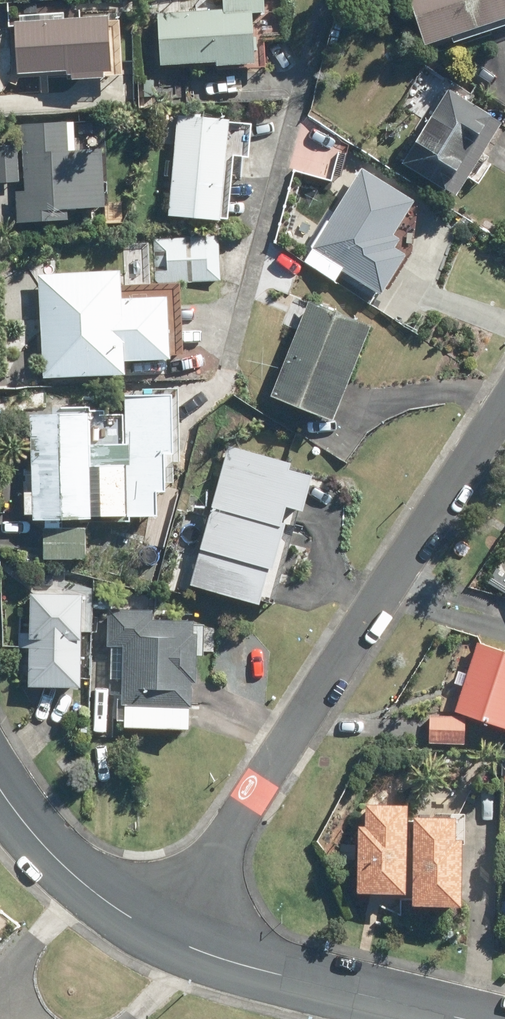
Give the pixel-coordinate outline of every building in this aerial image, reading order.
[(216,13),(149,16),(151,68),(243,64),(242,17),(256,17),(255,0),(215,0),(216,13)] [(416,48),(504,20),(504,0),(401,0),(416,48)] [(96,19),(9,22),(12,76),(98,72),(96,19)] [(442,91),(394,166),(446,199),(494,125),(442,91)] [(195,121),(195,116),(180,115),(180,117),(171,116),(161,219),(213,224),(223,124),(195,121)] [(59,125),(17,127),(19,193),(11,194),(11,226),(58,224),(58,214),(93,213),(91,155),(60,156),(59,125)] [(12,148),(0,149),(0,184),(14,184),(12,148)] [(378,246),(406,204),(358,173),(306,250),(373,295),(397,259),(378,246)] [(215,237),(153,239),(155,284),(216,283),(215,237)] [(32,276),(34,380),(158,377),(156,301),(111,303),(110,274),(32,276)] [(300,306),(261,402),(322,426),(361,330),(300,306)] [(119,417),(24,417),(25,523),(145,523),(145,498),(155,498),(155,459),(162,459),(162,399),(119,399),(119,417)] [(278,474),(280,467),(221,451),(185,584),(266,607),(299,480),(278,474)] [(38,532),(37,563),(77,564),(78,533),(38,532)] [(23,651),(20,690),(70,694),(75,599),(25,595),(22,635),(13,634),(12,650),(23,651)] [(101,649),(120,650),(117,730),(179,734),(183,627),(142,625),(143,613),(103,611),(101,649)] [(449,713),(504,732),(504,659),(471,648),(449,713)] [(422,746),(458,747),(459,721),(424,719),(422,746)] [(349,832),(346,900),(395,901),(398,811),(356,810),(355,832),(349,832)] [(441,848),(441,824),(400,824),(399,912),(447,913),(448,848),(441,848)]
